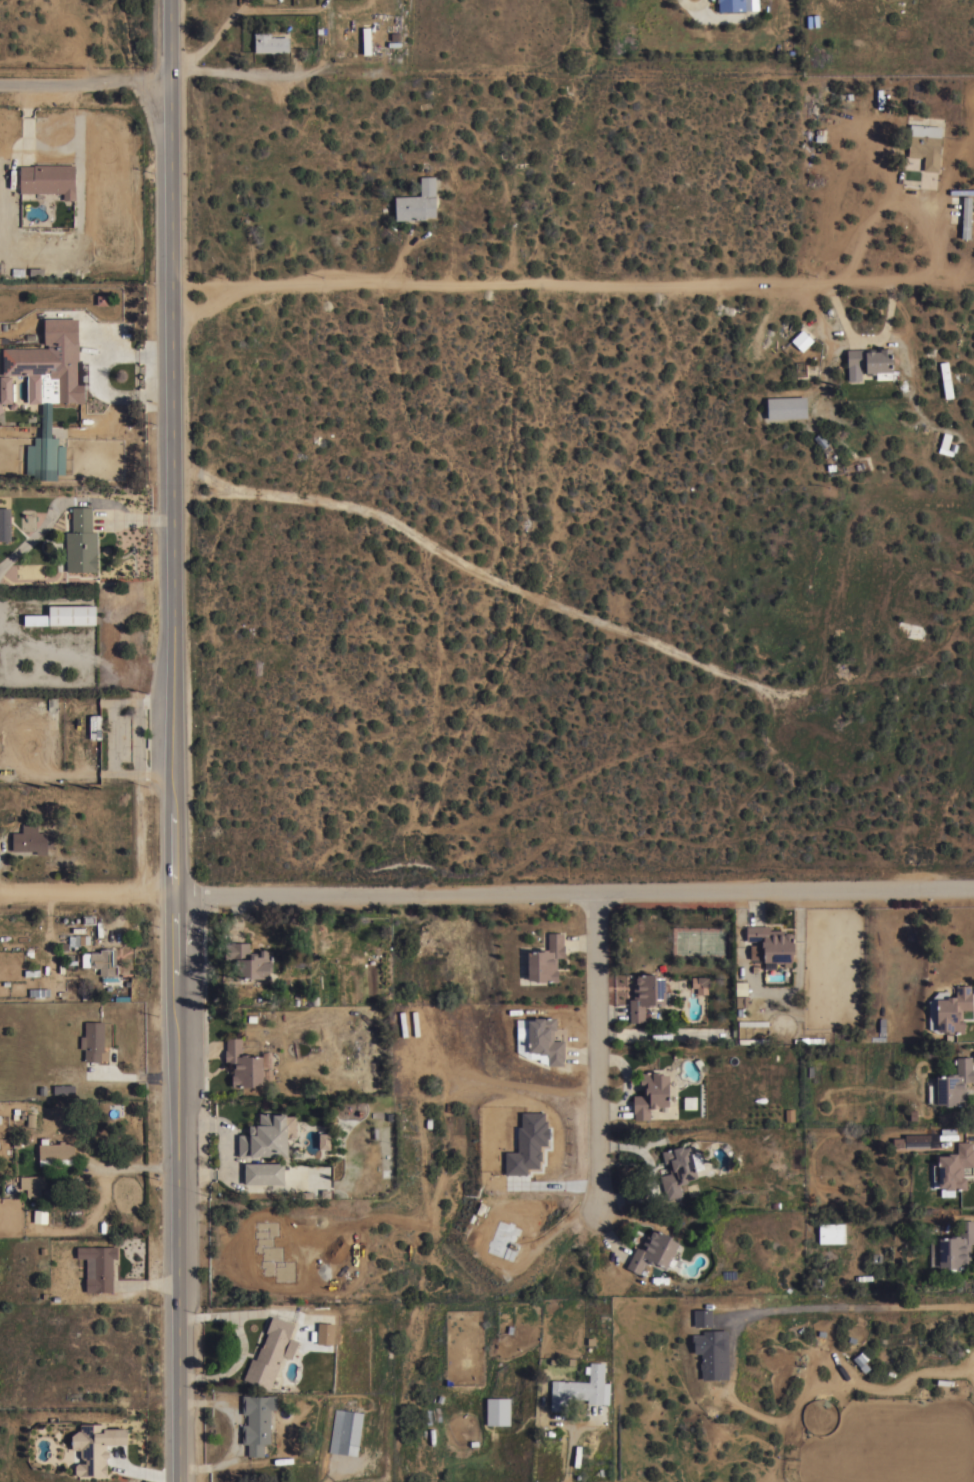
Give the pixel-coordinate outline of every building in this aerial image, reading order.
[(719,11),(719,0),(758,0),(758,9),(745,10),(719,11)] [(275,51),(275,52),(270,52),(270,51),(255,52),(254,32),(270,32),(270,36),(271,36),(274,36),(288,36),(289,51),(275,51)] [(910,123),(942,126),(939,152),(940,152),(939,171),(923,170),(924,155),(921,155),(921,157),(908,156),(910,123)] [(75,164),(75,199),(63,199),(63,192),(20,192),(20,175),(16,175),(16,173),(20,173),(20,165),(34,165),(34,164),(75,164)] [(395,220),(394,196),(420,195),(420,176),(435,175),(436,216),(425,216),(425,219),(395,220)] [(971,197),(962,196),(961,238),(970,238),(971,197)] [(949,222),(949,213),(962,213),(962,216),(963,216),(963,218),(962,218),(962,222),(949,222)] [(79,380),(83,380),(84,402),(75,403),(75,401),(51,402),(51,437),(58,437),(58,445),(65,445),(65,474),(57,474),(57,479),(34,479),(34,474),(26,474),(26,444),(34,444),(34,436),(41,437),(42,403),(28,403),(28,374),(2,375),(2,348),(47,347),(47,343),(44,343),(44,318),(78,318),(79,380)] [(802,351),(791,340),(802,329),(813,340),(802,351)] [(881,348),(881,349),(892,348),(892,370),(895,370),(895,375),(891,375),(891,379),(876,379),(876,373),(866,374),(866,366),(859,366),(859,371),(860,379),(858,379),(858,380),(851,381),(851,379),(849,380),(849,366),(847,366),(847,349),(881,348)] [(945,399),(953,397),(946,362),(938,363),(945,399)] [(12,403),(0,403),(0,401),(0,375),(11,375),(12,403)] [(806,396),(807,417),(767,418),(767,397),(806,396)] [(813,437),(820,432),(828,443),(828,444),(831,447),(825,452),(822,448),(813,437)] [(938,451),(944,432),(952,434),(947,449),(949,449),(951,442),(958,444),(955,452),(954,451),(953,455),(938,451)] [(66,531),(72,531),(72,510),(69,510),(69,507),(72,507),(72,506),(91,506),(92,531),(96,531),(97,553),(96,553),(96,568),(97,568),(97,571),(66,571),(66,531)] [(10,541),(0,541),(0,508),(10,508),(10,541)] [(49,624),(49,605),(95,605),(96,624),(49,624)] [(101,738),(96,740),(89,739),(89,715),(95,714),(101,715),(101,738)] [(12,850),(12,832),(22,832),(22,823),(37,823),(37,832),(47,832),(47,854),(36,854),(36,850),(12,850)] [(769,925),(769,929),(785,929),(785,931),(792,931),(792,937),(794,937),(794,953),(792,953),(792,961),(791,961),(791,966),(784,966),(784,962),(783,963),(778,963),(776,961),(776,968),(764,968),(764,961),(763,961),(763,959),(750,959),(750,944),(761,944),(761,941),(746,941),(746,925),(769,925)] [(535,981),(535,979),(528,979),(528,972),(526,970),(526,965),(527,963),(527,951),(540,951),(540,949),(548,949),(548,932),(563,932),(563,944),(564,944),(564,957),(557,957),(557,969),(558,969),(558,981),(535,981)] [(75,936),(79,936),(79,934),(90,935),(89,943),(88,943),(88,947),(68,947),(68,937),(75,937),(75,936)] [(249,942),(249,954),(260,954),(260,949),(266,949),(266,950),(272,950),(272,969),(276,969),(277,986),(269,986),(269,978),(262,978),(262,986),(251,986),(251,978),(236,978),(236,958),(225,959),(225,942),(249,942)] [(115,963),(118,963),(118,975),(113,975),(99,975),(99,967),(97,967),(97,970),(92,970),(92,967),(90,967),(90,966),(82,966),(81,952),(90,952),(90,951),(99,951),(99,948),(101,948),(101,946),(111,946),(111,948),(115,948),(115,963)] [(629,998),(633,998),(633,983),(636,983),(636,982),(636,977),(637,976),(636,974),(656,973),(656,976),(664,975),(665,984),(666,985),(666,990),(665,990),(665,992),(669,992),(669,1003),(665,1003),(665,1004),(653,1004),(653,1006),(644,1006),(644,1012),(650,1012),(650,1021),(644,1021),(629,1022),(629,998)] [(710,976),(710,986),(706,986),(706,988),(707,988),(707,994),(696,994),(696,987),(691,987),(691,976),(710,976)] [(747,995),(735,995),(735,981),(747,981),(747,995)] [(943,1033),(943,1030),(936,1030),(936,998),(946,998),(946,996),(956,996),(955,985),(971,985),(971,991),(972,991),(972,1009),(962,1009),(962,1020),(965,1020),(965,1026),(964,1026),(964,1033),(943,1033)] [(49,987),(49,995),(44,995),(44,997),(34,997),(34,995),(29,995),(29,988),(49,987)] [(407,1036),(402,1036),(399,1011),(404,1011),(407,1036)] [(528,1020),(534,1020),(534,1017),(556,1017),(556,1029),(553,1029),(553,1040),(564,1040),(564,1058),(563,1058),(563,1065),(547,1065),(547,1054),(539,1054),(539,1052),(528,1052),(528,1020)] [(99,1061),(84,1061),(84,1048),(80,1048),(80,1035),(84,1036),(85,1021),(104,1021),(103,1050),(108,1050),(108,1060),(99,1060),(99,1061)] [(262,1069),(264,1069),(264,1075),(263,1075),(263,1084),(254,1084),(254,1086),(232,1086),(232,1062),(225,1062),(225,1049),(226,1049),(226,1037),(242,1037),(242,1054),(250,1054),(250,1056),(262,1055),(262,1069)] [(944,1106),(944,1104),(936,1104),(936,1096),(935,1095),(935,1090),(936,1089),(936,1075),(948,1075),(948,1073),(955,1073),(954,1064),(954,1058),(956,1058),(956,1056),(972,1056),(972,1068),(973,1068),(973,1081),(965,1081),(965,1094),(967,1094),(967,1106),(944,1106)] [(669,1105),(667,1105),(667,1110),(660,1110),(660,1106),(658,1106),(658,1108),(649,1108),(650,1119),(634,1119),(634,1113),(633,1113),(633,1095),(643,1095),(643,1084),(640,1084),(640,1071),(662,1071),(662,1074),(668,1074),(669,1105)] [(74,1084),(74,1085),(82,1085),(82,1089),(83,1089),(83,1091),(82,1091),(82,1092),(74,1092),(74,1093),(54,1093),(45,1093),(45,1086),(53,1085),(53,1084),(74,1084)] [(683,1097),(696,1097),(696,1109),(683,1109),(683,1097)] [(295,1137),(287,1137),(287,1144),(287,1156),(238,1156),(238,1134),(249,1134),(249,1125),(256,1125),(256,1124),(259,1124),(259,1112),(273,1113),(273,1114),(285,1114),(285,1115),(295,1115),(295,1137)] [(505,1175),(526,1175),(526,1168),(539,1168),(539,1146),(546,1146),(546,1113),(518,1113),(518,1152),(505,1152),(505,1175)] [(330,1148),(318,1148),(318,1133),(330,1133),(330,1148)] [(930,1133),(930,1147),(905,1147),(905,1143),(891,1143),(891,1134),(930,1133)] [(39,1165),(38,1144),(41,1144),(40,1137),(48,1137),(48,1143),(59,1143),(59,1140),(64,1140),(64,1143),(74,1143),(74,1164),(39,1165)] [(973,1166),(963,1166),(963,1177),(966,1177),(966,1189),(954,1189),(954,1196),(940,1196),(940,1187),(938,1187),(938,1180),(933,1180),(932,1164),(937,1164),(937,1155),(948,1155),(948,1152),(957,1152),(957,1141),(972,1141),(972,1148),(973,1148),(973,1166)] [(697,1177),(687,1180),(688,1182),(679,1184),(682,1195),(667,1199),(665,1192),(664,1193),(659,1175),(670,1172),(667,1162),(664,1163),(661,1151),(682,1145),(683,1147),(689,1146),(697,1177)] [(244,1183),(244,1162),(284,1162),(284,1183),(244,1183)] [(20,1189),(20,1176),(27,1176),(44,1175),(44,1188),(40,1188),(40,1196),(34,1196),(34,1198),(32,1198),(32,1196),(29,1196),(29,1197),(28,1197),(28,1196),(26,1196),(26,1188),(20,1189)] [(973,1243),(970,1243),(970,1259),(967,1259),(967,1264),(966,1265),(966,1268),(947,1268),(947,1266),(939,1266),(938,1258),(937,1257),(937,1252),(938,1251),(938,1237),(952,1237),(952,1235),(959,1235),(959,1220),(973,1220),(973,1243)] [(819,1243),(818,1223),(844,1223),(844,1243),(819,1243)] [(636,1246),(640,1248),(647,1234),(649,1235),(652,1230),(653,1230),(654,1228),(672,1237),(671,1238),(678,1242),(675,1249),(676,1251),(673,1256),(671,1256),(666,1268),(655,1262),(654,1264),(646,1260),(639,1273),(626,1267),(636,1246)] [(112,1291),(86,1291),(86,1277),(86,1258),(76,1258),(76,1246),(117,1246),(117,1258),(112,1258),(112,1291)] [(712,1326),(694,1326),(693,1309),(711,1308),(712,1326)] [(294,1325),(288,1338),(297,1342),(292,1355),(284,1352),(280,1362),(279,1361),(279,1363),(280,1363),(274,1377),(276,1378),(275,1381),(273,1380),(269,1389),(243,1379),(251,1357),(255,1359),(260,1346),(261,1347),(267,1333),(265,1332),(272,1316),(294,1325)] [(318,1322),(336,1323),(334,1344),(317,1343),(318,1322)] [(728,1379),(702,1379),(701,1369),(700,1368),(700,1363),(701,1361),(701,1353),(694,1353),(694,1344),(692,1344),(691,1334),(703,1334),(703,1330),(727,1329),(728,1379)] [(868,1358),(863,1363),(860,1366),(852,1358),(856,1354),(857,1355),(861,1350),(868,1358)] [(603,1382),(609,1382),(608,1404),(606,1403),(606,1405),(603,1405),(603,1403),(587,1402),(588,1399),(567,1398),(566,1411),(550,1410),(552,1379),(589,1381),(589,1373),(584,1373),(585,1365),(589,1366),(590,1362),(604,1362),(603,1382)] [(270,1443),(263,1443),(263,1455),(247,1455),(247,1444),(242,1444),(242,1424),(247,1424),(247,1413),(242,1413),(242,1395),(250,1395),(250,1396),(267,1396),(267,1395),(276,1395),(276,1397),(280,1397),(280,1400),(276,1400),(276,1409),(270,1409),(270,1443)] [(509,1424),(486,1424),(486,1397),(510,1397),(509,1424)] [(356,1456),(328,1451),(335,1408),(352,1410),(352,1408),(355,1408),(355,1411),(363,1412),(356,1456)] [(106,1475),(106,1444),(127,1444),(126,1427),(103,1427),(103,1423),(79,1423),(79,1432),(70,1432),(70,1449),(79,1449),(79,1462),(74,1462),(74,1476),(106,1475)] [(576,1445),(581,1445),(579,1467),(573,1466),(576,1445)]
